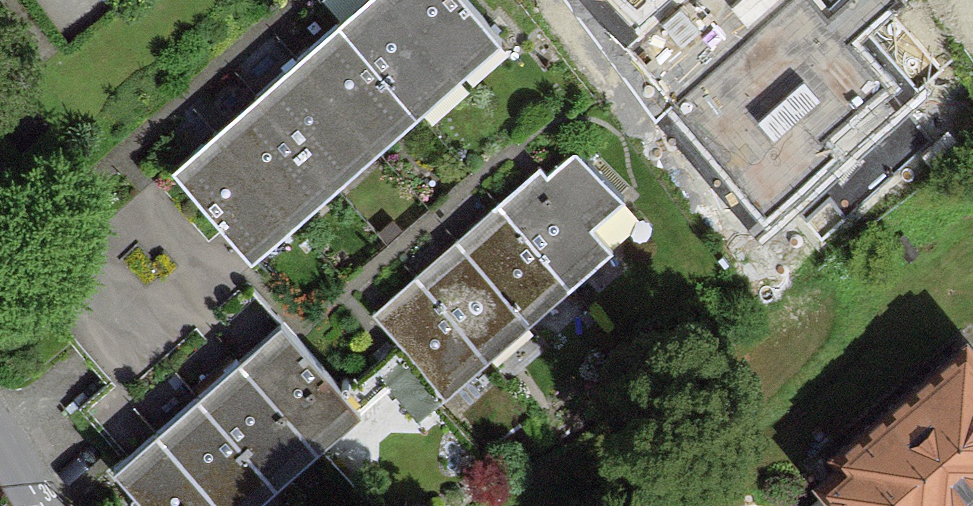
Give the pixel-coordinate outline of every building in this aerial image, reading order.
[(350,25),(424,106),(464,70),(402,0),(377,0),(350,25)] [(464,70),(505,33),(476,0),(402,0),(464,70)] [(641,28),(673,0),(616,0),(641,28)] [(767,222),(946,72),(885,0),(808,0),(773,28),(674,112),(687,128),(767,222)] [(350,25),(308,62),(382,143),(424,106),(350,25)] [(308,62),(267,99),(341,180),(382,143),(308,62)] [(267,99),(226,135),(301,217),(341,180),(267,99)] [(226,135),(185,172),(259,254),(301,217),(226,135)] [(551,155),(510,192),(586,277),(628,239),(551,155)] [(510,192),(468,230),(545,314),(586,277),(510,192)] [(468,230),(427,267),(503,352),(545,314),(468,230)] [(427,267),(385,305),(462,389),(503,352),(427,267)] [(297,305),(256,343),(332,427),(374,390),(297,305)] [(256,343),(214,380),(291,465),(332,427),(256,343)] [(972,343),(835,456),(877,505),(957,505),(972,493),(972,345),(972,343)] [(214,380),(173,418),(249,502),(291,465),(214,380)] [(131,456),(177,505),(245,505),(249,502),(173,418),(131,456)]
